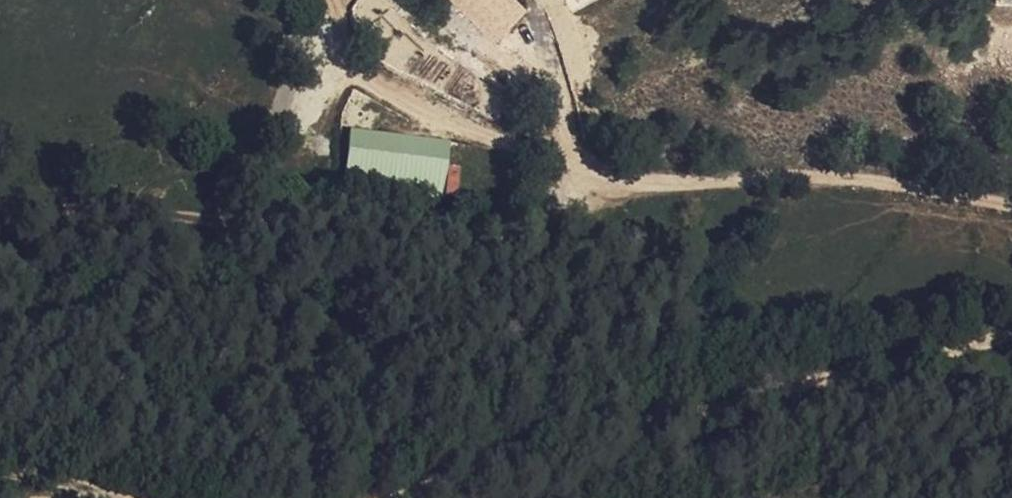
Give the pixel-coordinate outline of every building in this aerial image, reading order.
[(527,10),(516,0),(451,0),(496,43),(527,10)] [(354,139),(347,187),(499,209),(506,161),(354,139)]
